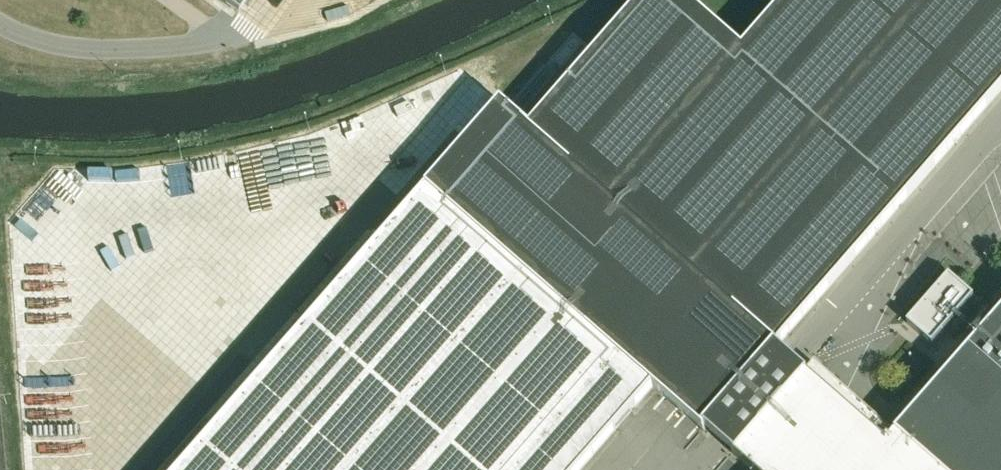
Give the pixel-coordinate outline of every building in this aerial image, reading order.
[(237,12),(238,13),(247,0),(221,0),(237,12)] [(733,453),(735,450),(737,452),(763,423),(760,421),(762,419),(765,421),(776,408),(774,406),(776,403),(778,405),(804,376),(802,374),(804,371),(777,348),(1000,92),(1000,0),(787,0),(743,50),(686,0),(642,0),(530,129),(502,104),(427,190),(602,342),(654,387),(704,431),(706,430),(733,453)] [(562,71),(583,47),(573,38),(552,62),(562,71)] [(427,190),(220,427),(182,469),(582,469),(654,387),(602,342),(427,190)] [(258,204),(207,259),(216,267),(223,260),(231,267),(242,255),(259,271),(273,256),(261,245),(292,212),(280,201),(268,213),(258,204)] [(940,337),(944,332),(974,298),(950,276),(908,324),(925,339),(931,344),(933,346),(940,337)] [(198,322),(214,304),(192,285),(176,302),(198,322)] [(896,435),(815,364),(807,373),(804,371),(802,374),(804,376),(778,405),(776,403),(774,406),(776,408),(765,421),(762,419),(760,421),(763,423),(737,452),(735,450),(733,453),(732,453),(751,469),(1000,469),(1000,315),(896,435)]
